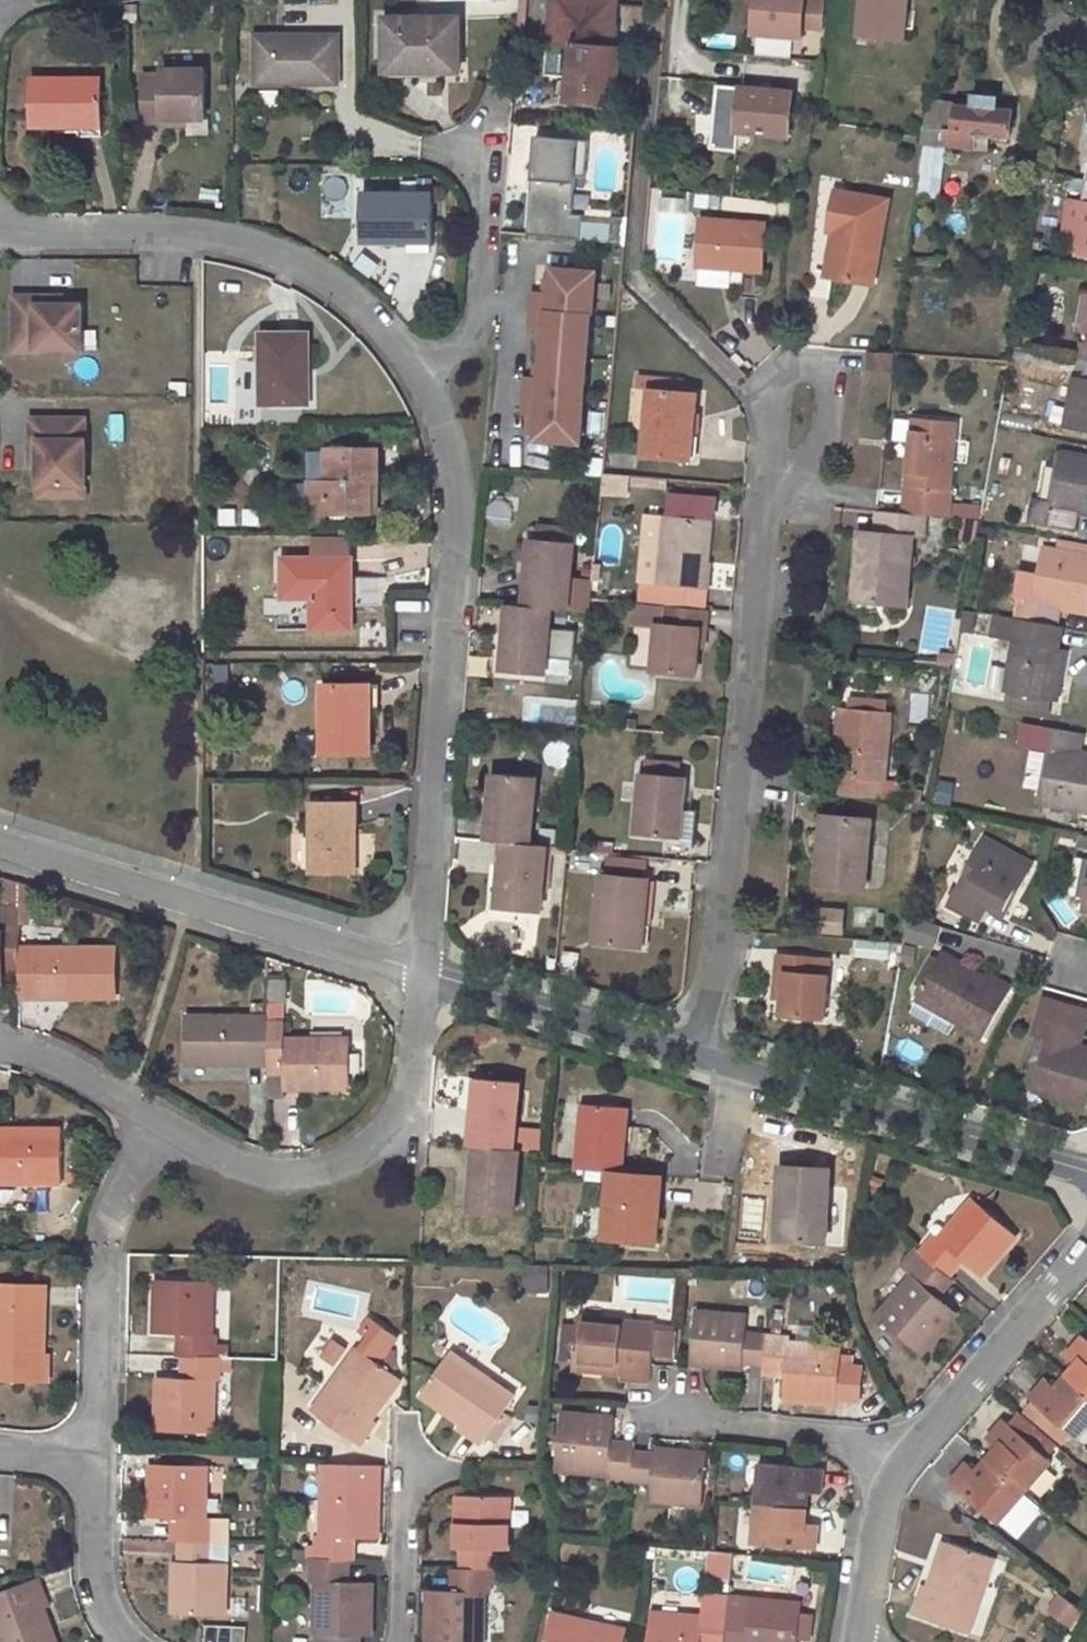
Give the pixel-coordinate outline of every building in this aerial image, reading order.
[(545,75),(570,77),(568,99),(614,103),(620,48),(614,48),(617,7),(590,4),(590,0),(552,0),(545,75)] [(753,33),(802,37),(803,27),(805,0),(756,0),(753,33)] [(803,27),(823,29),(826,0),(805,0),(803,27)] [(857,37),(904,41),(909,0),(861,0),(857,37)] [(460,17),(386,17),(386,70),(459,70),(460,17)] [(337,35),(255,35),(255,83),(337,83),(337,35)] [(204,72),(163,72),(163,78),(144,78),(145,121),(205,122),(204,72)] [(101,79),(32,79),(31,124),(101,125),(101,79)] [(718,85),(712,147),(737,150),(740,132),(789,136),(794,92),(718,85)] [(930,104),(916,196),(935,199),(943,145),(970,148),(972,132),(1009,136),(1011,112),(994,110),(995,99),(973,96),(971,107),(930,104)] [(529,170),(532,123),(514,122),(510,168),(529,170)] [(533,145),(528,199),(574,203),(579,150),(533,145)] [(1071,253),(1086,256),(1086,172),(1071,253)] [(837,190),(829,230),(840,233),(832,275),(874,283),(888,199),(837,190)] [(363,193),(362,240),(431,241),(432,195),(363,193)] [(702,219),(697,265),(763,270),(767,223),(702,219)] [(592,444),(603,267),(553,264),(551,290),(532,289),(530,328),(546,329),(543,375),(526,374),(524,413),(540,414),(538,441),(592,444)] [(81,352),(81,305),(62,305),(52,305),(52,297),(13,298),(13,352),(81,352)] [(62,305),(62,297),(52,297),(52,305),(62,305)] [(300,405),(300,369),(306,370),(307,334),(260,334),(259,405),(300,405)] [(870,352),(869,370),(891,371),(892,353),(870,352)] [(1085,377),(1075,375),(1065,428),(1086,432),(1086,367),(1085,377)] [(684,393),(667,392),(668,379),(639,376),(637,389),(650,390),(644,454),(691,458),(697,394),(684,393)] [(668,379),(667,392),(684,393),(684,380),(668,379)] [(912,418),(904,513),(925,515),(948,517),(956,422),(912,418)] [(85,487),(85,420),(31,420),(31,459),(39,458),(39,469),(39,487),(85,487)] [(331,481),(308,481),(308,504),(316,503),(316,514),(367,514),(367,483),(374,483),(375,450),(331,450),(331,481)] [(1052,497),(1036,493),(1030,523),(1075,531),(1081,508),(1086,509),(1086,455),(1061,451),(1052,497)] [(39,469),(39,458),(31,459),(31,469),(39,469)] [(606,474),(604,496),(630,498),(632,475),(606,474)] [(85,498),(85,487),(39,487),(39,498),(85,498)] [(981,518),(982,503),(962,502),(961,518),(981,518)] [(860,531),(857,567),(871,568),(868,602),(906,605),(912,537),(923,538),(925,515),(904,513),(878,510),(876,533),(860,531)] [(668,584),(665,606),(706,609),(707,587),(701,587),(703,563),(706,563),(711,521),(663,516),(657,583),(668,584)] [(527,574),(524,606),(551,608),(568,610),(574,542),(537,538),(533,574),(527,574)] [(1066,650),(1055,648),(1063,605),(1086,609),(1086,555),(1043,547),(1029,621),(1003,616),(1000,637),(1016,640),(1006,691),(1012,693),(1051,701),(1056,672),(1062,673),(1066,650)] [(351,559),(283,559),(282,598),(312,598),(312,629),(351,630),(351,559)] [(857,567),(854,600),(868,602),(871,568),(857,567)] [(665,606),(634,603),(633,621),(658,623),(663,624),(665,606)] [(508,605),(506,636),(510,637),(508,671),(544,675),(551,608),(524,606),(508,605)] [(706,609),(665,606),(663,624),(658,623),(653,671),(695,674),(697,646),(699,629),(704,629),(706,609)] [(995,615),(991,635),(1000,637),(1003,616),(995,615)] [(1056,672),(1051,701),(1057,702),(1062,673),(1056,672)] [(369,685),(321,685),(321,755),(368,754),(369,685)] [(1010,707),(1048,715),(1051,701),(1012,693),(1010,707)] [(888,703),(850,699),(849,711),(888,714),(888,703)] [(901,781),(885,780),(890,714),(888,714),(849,711),(847,711),(844,734),(840,734),(837,774),(841,775),(839,794),(899,800),(901,781)] [(1080,755),(1084,733),(1055,728),(1041,802),(1086,810),(1086,756),(1080,755)] [(647,761),(645,774),(677,777),(678,764),(647,761)] [(490,808),(487,840),(503,842),(530,844),(537,776),(499,773),(496,808),(490,808)] [(639,774),(635,833),(682,837),(684,810),(687,778),(677,777),(645,774),(639,774)] [(936,779),(934,803),(953,805),(954,781),(936,779)] [(311,804),(310,873),(354,873),(354,803),(311,804)] [(695,851),(699,812),(684,810),(682,837),(695,851)] [(820,844),(818,885),(865,889),(870,819),(828,815),(825,845),(820,844)] [(982,840),(946,906),(973,921),(984,900),(1007,914),(1032,867),(982,840)] [(505,874),(502,909),(540,913),(547,846),(530,844),(503,842),(500,873),(505,874)] [(602,875),(595,942),(641,945),(648,879),(602,875)] [(818,934),(847,934),(847,907),(818,906),(818,934)] [(910,920),(906,943),(938,948),(942,925),(910,920)] [(0,933),(0,982),(2,982),(2,972),(19,972),(19,949),(19,923),(2,922),(2,933),(0,933)] [(857,958),(891,959),(892,941),(857,940),(857,958)] [(115,948),(19,949),(19,972),(19,998),(115,997),(115,948)] [(777,955),(774,994),(783,994),(781,1015),(824,1018),(828,959),(777,955)] [(940,958),(916,999),(983,1037),(1012,986),(987,971),(983,977),(967,967),(964,972),(940,958)] [(1032,1090),(1086,1106),(1086,1104),(1086,1050),(1076,1046),(1086,1009),(1086,1008),(1045,996),(1034,1035),(1047,1039),(1032,1090)] [(267,1064),(267,1023),(267,1018),(184,1018),(185,1064),(267,1064)] [(267,1023),(267,1064),(267,1073),(283,1073),(283,1088),(349,1089),(349,1038),(283,1039),(283,1023),(267,1023)] [(474,1113),(471,1146),(476,1146),(514,1149),(516,1129),(520,1082),(482,1079),(479,1114),(474,1113)] [(583,1106),(577,1168),(610,1171),(621,1172),(626,1110),(583,1106)] [(0,1129),(0,1183),(61,1183),(61,1129),(0,1129)] [(531,1130),(516,1129),(514,1149),(520,1149),(528,1150),(531,1130)] [(543,1132),(531,1130),(528,1150),(542,1151),(543,1132)] [(478,1178),(475,1213),(514,1216),(520,1149),(514,1149),(476,1146),(474,1178),(478,1178)] [(791,1210),(789,1240),(825,1242),(830,1169),(781,1166),(779,1209),(791,1210)] [(610,1171),(604,1238),(656,1242),(660,1200),(654,1199),(656,1175),(621,1172),(610,1171)] [(672,1176),(667,1203),(720,1212),(725,1185),(672,1176)] [(935,1234),(921,1251),(924,1253),(944,1271),(958,1255),(966,1262),(981,1276),(1016,1234),(974,1198),(939,1238),(935,1234)] [(779,1209),(777,1239),(789,1240),(791,1210),(779,1209)] [(941,1298),(932,1291),(948,1274),(944,1271),(924,1253),(908,1272),(913,1276),(878,1316),(921,1353),(957,1312),(941,1298)] [(958,1255),(944,1271),(948,1274),(952,1277),(966,1262),(958,1255)] [(528,1293),(550,1293),(551,1265),(528,1265),(528,1293)] [(948,1274),(932,1291),(941,1298),(956,1281),(952,1277),(948,1274)] [(221,1356),(215,1356),(216,1332),(210,1333),(212,1280),(155,1279),(155,1333),(176,1333),(186,1334),(186,1355),(191,1356),(190,1379),(180,1378),(157,1376),(156,1430),(213,1432),(214,1380),(220,1380),(221,1356)] [(49,1382),(49,1354),(45,1354),(45,1335),(39,1335),(40,1305),(45,1305),(46,1284),(0,1282),(0,1381),(49,1382)] [(860,1399),(862,1366),(840,1364),(842,1346),(790,1341),(790,1336),(747,1332),(748,1315),(696,1310),(691,1357),(720,1359),(720,1366),(743,1368),(744,1361),(764,1362),(788,1365),(786,1377),(784,1399),(838,1403),(838,1397),(860,1399)] [(577,1316),(573,1363),(601,1366),(601,1371),(621,1373),(621,1379),(649,1381),(655,1323),(577,1316)] [(176,1333),(175,1355),(180,1355),(186,1355),(186,1334),(176,1333)] [(1067,1356),(1077,1364),(1057,1387),(1048,1379),(1031,1398),(1034,1401),(1071,1434),(1077,1440),(1086,1428),(1086,1339),(1084,1336),(1067,1356)] [(333,1374),(350,1347),(335,1337),(318,1364),(333,1374)] [(358,1348),(312,1410),(359,1444),(375,1422),(371,1418),(383,1402),(379,1399),(396,1376),(358,1348)] [(460,1423),(457,1426),(481,1444),(515,1395),(450,1351),(423,1390),(447,1406),(443,1410),(460,1423)] [(180,1355),(180,1378),(190,1379),(191,1356),(186,1355),(180,1355)] [(691,1357),(691,1363),(720,1366),(720,1359),(691,1357)] [(764,1362),(763,1375),(786,1377),(788,1365),(764,1362)] [(396,1376),(379,1399),(383,1402),(401,1379),(396,1376)] [(423,1390),(420,1395),(443,1410),(447,1406),(423,1390)] [(1062,1444),(1071,1434),(1034,1401),(1025,1411),(1062,1444)] [(968,1461),(952,1479),(1000,1521),(1001,1521),(1019,1536),(1044,1507),(1025,1491),(1053,1460),(1049,1456),(1058,1445),(1018,1411),(1009,1422),(1005,1418),(988,1438),(998,1447),(977,1470),(968,1461)] [(652,1483),(650,1500),(702,1504),(706,1458),(679,1456),(678,1450),(654,1447),(653,1454),(633,1452),(611,1450),(613,1439),(615,1417),(561,1412),(556,1469),(609,1474),(609,1479),(652,1483)] [(613,1439),(611,1450),(633,1452),(634,1441),(613,1439)] [(817,1525),(804,1523),(806,1492),(820,1494),(823,1467),(761,1462),(753,1544),(816,1550),(817,1525)] [(174,1562),(173,1585),(180,1585),(179,1614),(225,1616),(228,1520),(205,1519),(207,1466),(150,1463),(149,1517),(171,1518),(183,1518),(182,1540),(181,1562),(174,1562)] [(316,1582),(315,1633),(371,1636),(373,1584),(351,1583),(340,1582),(341,1560),(344,1560),(345,1536),(356,1537),(378,1538),(380,1485),(323,1483),(322,1534),(315,1534),(314,1559),(310,1559),(309,1581),(316,1582)] [(427,1641),(483,1641),(485,1593),(491,1592),(492,1548),(508,1549),(509,1497),(463,1495),(462,1524),(456,1524),(455,1547),(462,1548),(461,1570),(460,1592),(449,1592),(428,1592),(427,1641)] [(171,1518),(170,1540),(182,1540),(183,1518),(171,1518)] [(1023,1541),(1035,1550),(1054,1527),(1043,1518),(1023,1541)] [(345,1536),(344,1560),(351,1560),(356,1560),(356,1537),(345,1536)] [(945,1542),(936,1568),(942,1571),(951,1544),(945,1542)] [(924,1586),(914,1615),(969,1634),(994,1558),(951,1544),(942,1571),(936,1568),(929,1588),(924,1586)] [(709,1552),(706,1572),(731,1575),(734,1555),(709,1552)] [(341,1560),(340,1582),(351,1583),(351,1560),(344,1560),(341,1560)] [(450,1569),(449,1592),(460,1592),(461,1570),(450,1569)] [(0,1592),(0,1637),(2,1641),(53,1641),(47,1627),(53,1625),(46,1607),(51,1605),(40,1577),(0,1592)] [(748,1617),(750,1598),(729,1595),(727,1614),(748,1617)] [(1048,1615),(1076,1627),(1085,1607),(1057,1595),(1048,1615)] [(648,1641),(702,1641),(702,1640),(721,1641),(799,1641),(799,1637),(801,1611),(802,1603),(750,1598),(748,1617),(727,1614),(702,1611),(702,1617),(651,1612),(648,1641)] [(809,1612),(801,1611),(799,1637),(807,1638),(809,1612)] [(544,1641),(624,1641),(626,1630),(550,1613),(544,1641)] [(47,1627),(53,1641),(59,1641),(53,1625),(47,1627)]
